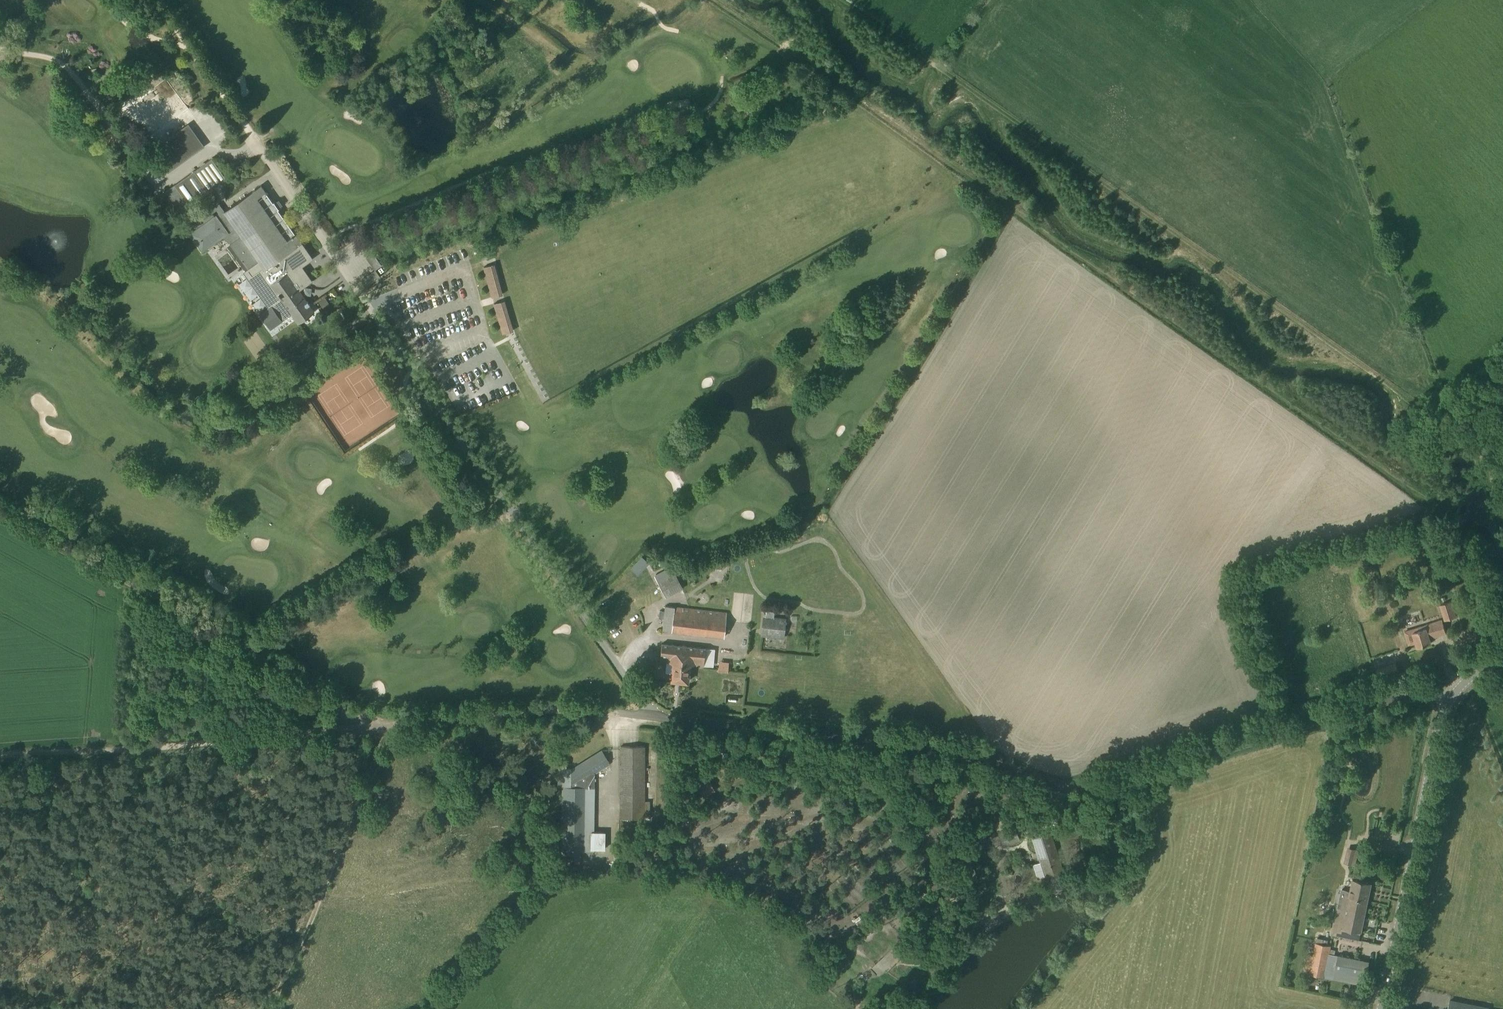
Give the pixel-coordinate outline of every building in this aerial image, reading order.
[(154,149),(168,170),(203,145),(188,125),(154,149)] [(227,179),(221,170),(212,158),(166,190),(181,211),(227,179)] [(313,310),(309,304),(286,273),(287,272),(286,272),(284,273),(283,272),(289,267),(290,268),(290,267),(282,256),(302,243),(302,242),(301,242),(278,209),(279,208),(278,208),(274,202),(274,201),(273,202),(261,185),(261,184),(224,211),(219,203),(187,225),(203,248),(223,233),(248,268),(251,274),(261,289),(259,291),(279,320),(289,313),(296,323),(314,311),(313,310)] [(493,264),(483,267),(492,294),(501,292),(493,264)] [(504,301),(495,304),(503,331),(512,328),(504,301)] [(1336,569),(1350,564),(1346,553),(1332,557),(1336,569)] [(639,555),(628,567),(636,574),(647,562),(639,555)] [(666,596),(683,587),(675,573),(673,574),(669,566),(655,574),(666,596)] [(1451,601),(1440,604),(1444,620),(1456,616),(1451,601)] [(665,605),(665,610),(660,610),(659,610),(659,617),(664,618),(663,630),(724,636),(726,612),(665,605)] [(783,637),(785,619),(773,617),(774,611),(767,610),(764,635),(783,637)] [(1404,631),(1409,644),(1416,642),(1417,647),(1431,643),(1430,638),(1446,633),(1441,618),(1422,625),(1404,631)] [(705,648),(700,647),(662,643),(660,661),(673,662),(671,680),(688,681),(689,664),(703,666),(705,648)] [(716,671),(727,671),(727,660),(717,660),(716,671)] [(1396,663),(1376,669),(1379,678),(1399,673),(1396,663)] [(1381,691),(1378,682),(1371,684),(1374,693),(1381,691)] [(644,795),(644,746),(620,746),(620,818),(644,818),(644,817),(656,817),(656,812),(650,812),(650,795),(644,795)] [(563,768),(557,768),(557,786),(562,786),(562,845),(562,850),(594,851),(594,772),(609,762),(602,750),(571,768),(563,768)] [(708,778),(697,785),(704,797),(715,790),(708,778)] [(1008,843),(1023,839),(1020,828),(1005,831),(1008,843)] [(1062,870),(1050,832),(1032,837),(1045,875),(1062,870)] [(1347,847),(1343,862),(1352,864),(1356,849),(1347,847)] [(1035,877),(1041,876),(1038,862),(1032,863),(1035,877)] [(1333,934),(1359,940),(1371,883),(1353,879),(1350,890),(1342,889),(1333,934)] [(1362,949),(1370,950),(1370,942),(1362,941),(1362,949)] [(1307,954),(1303,972),(1365,985),(1369,961),(1338,955),(1335,967),(1326,965),(1330,945),(1316,942),(1314,955),(1307,954)] [(1489,1008),(1450,1000),(1448,1008),(1489,1008)]
